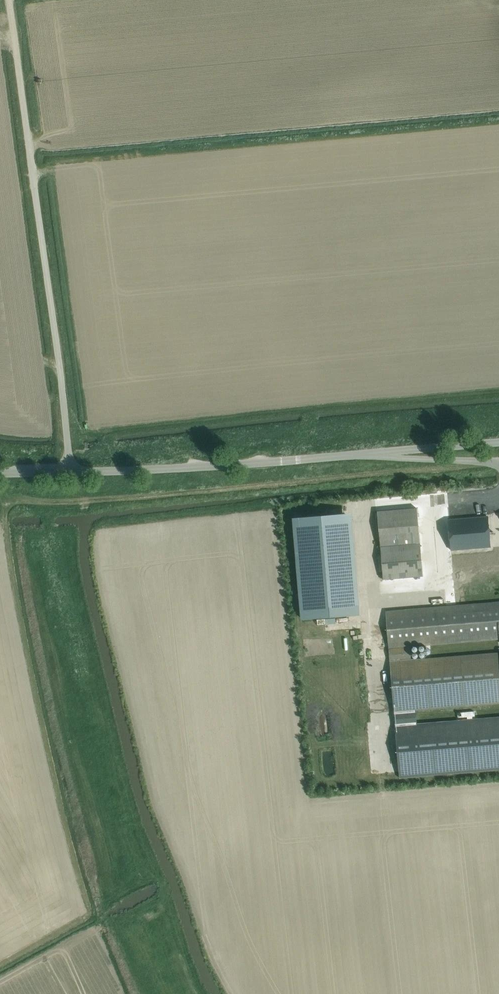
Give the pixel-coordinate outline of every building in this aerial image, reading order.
[(423,576),(418,518),(417,508),(377,511),(383,579),(423,576)] [(342,514),(294,518),(303,620),(350,616),(342,514)] [(487,549),(483,514),(448,516),(451,553),(487,549)] [(409,646),(498,638),(498,601),(386,610),(394,712),(498,703),(498,650),(410,658),(409,646)] [(417,710),(395,712),(399,764),(498,756),(498,710),(418,718),(417,710)]
